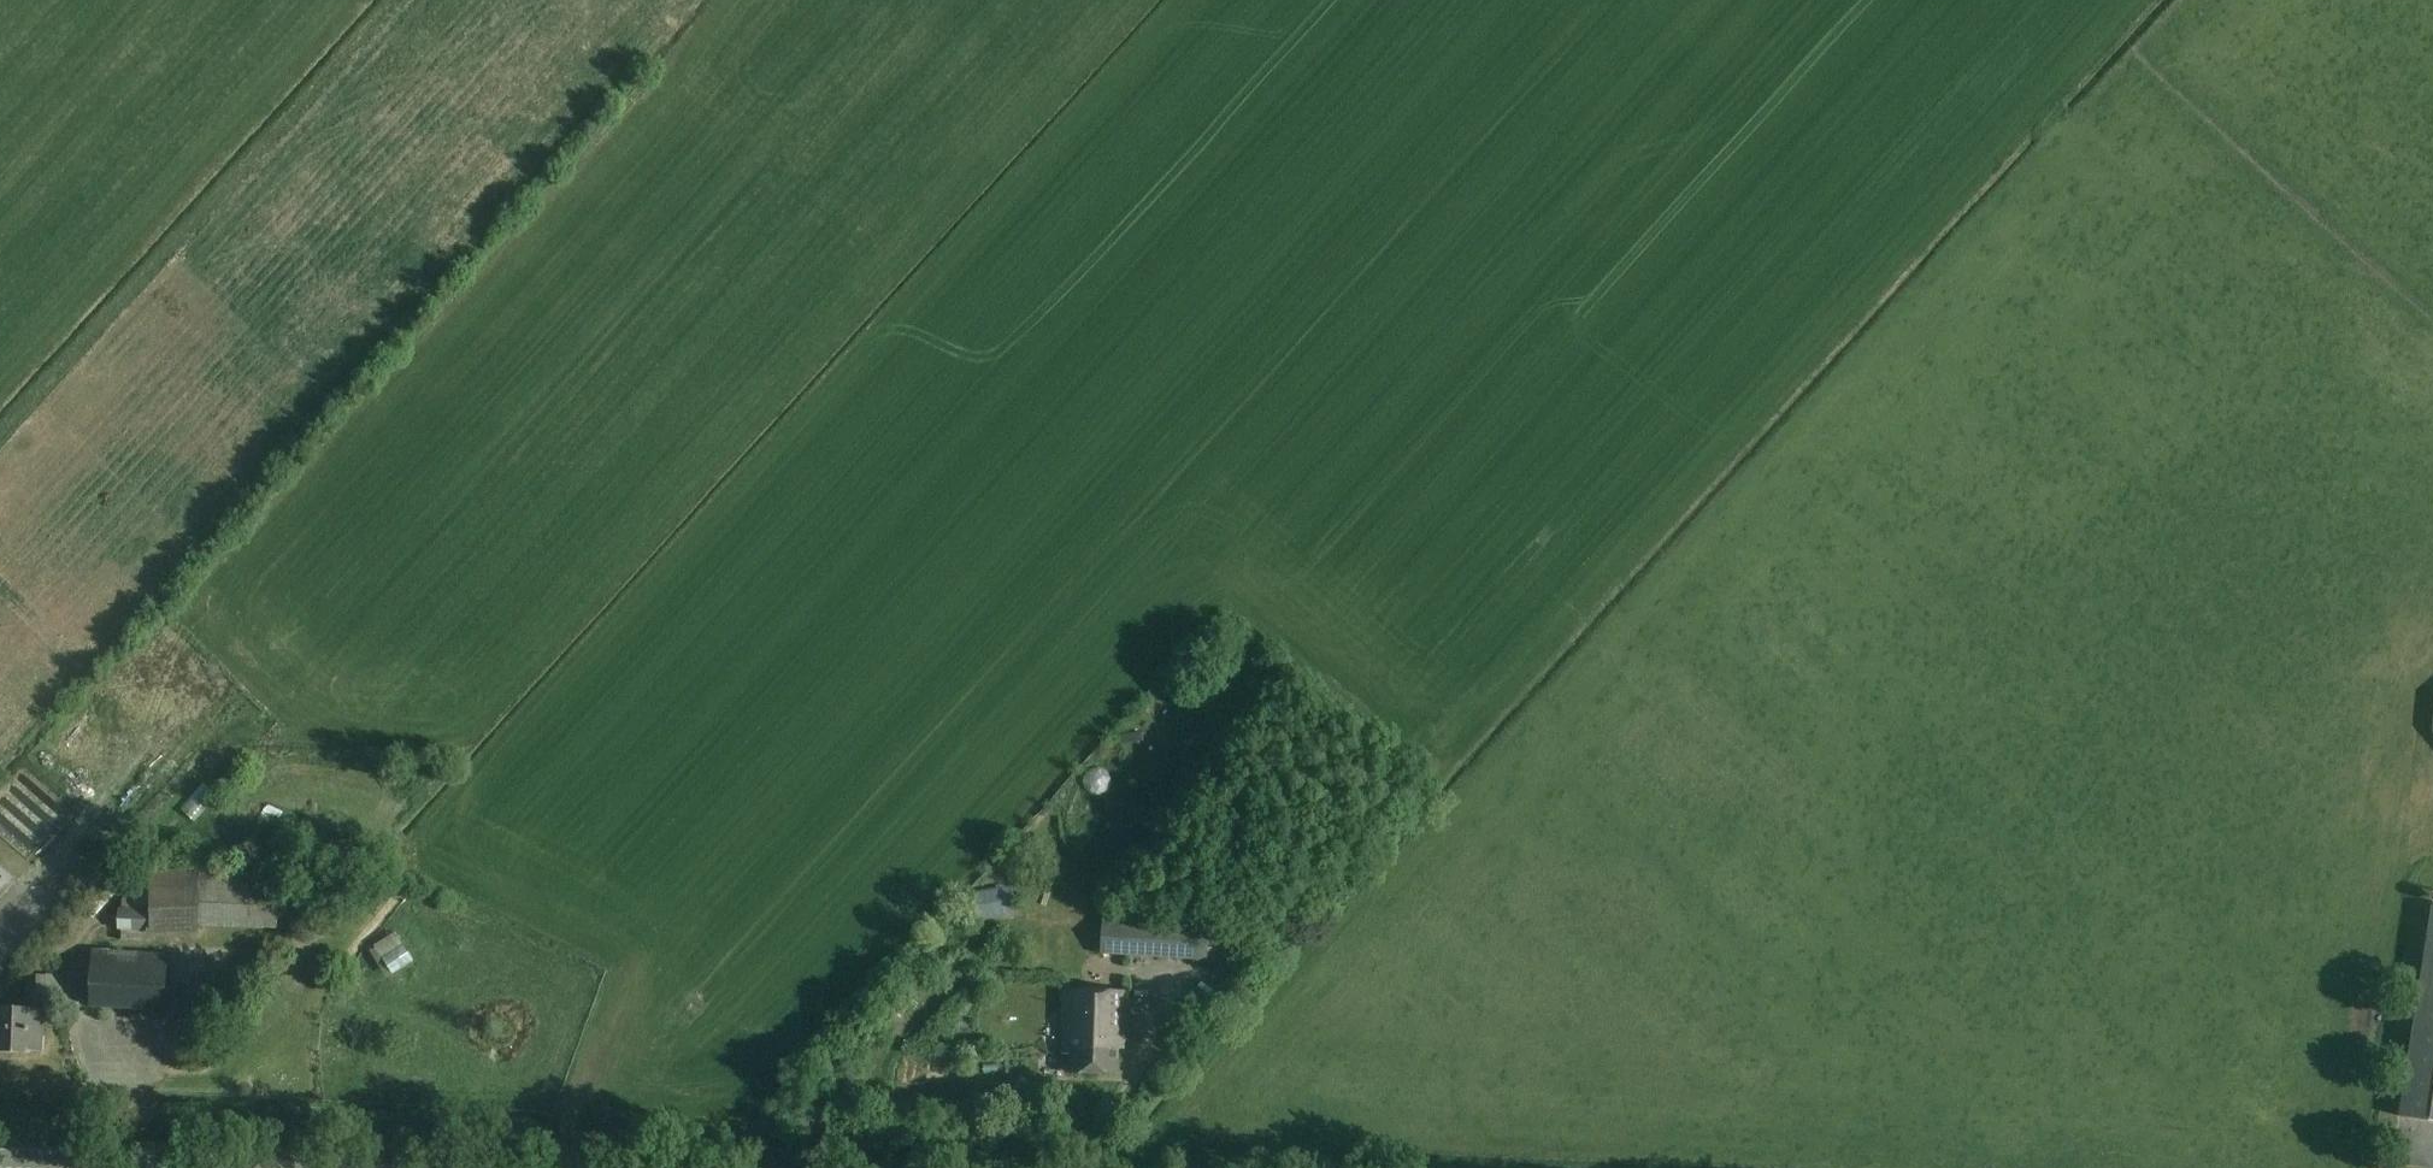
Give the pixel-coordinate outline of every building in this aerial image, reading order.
[(180,822),(194,833),(213,811),(199,799),(180,822)] [(151,899),(151,925),(263,926),(264,899),(151,899)] [(2432,905),(2401,1114),(2432,1119),(2432,905)] [(121,907),(120,928),(150,929),(150,908),(121,907)] [(1154,917),(1132,916),(1132,911),(1105,910),(1102,954),(1200,959),(1201,928),(1153,926),(1154,917)] [(279,942),(278,923),(202,926),(203,944),(279,942)] [(151,931),(152,953),(200,951),(199,929),(151,931)] [(1208,956),(1209,932),(1202,932),(1201,956),(1208,956)] [(388,979),(414,963),(397,935),(371,950),(388,979)] [(166,1008),(167,953),(95,951),(94,1005),(166,1008)] [(49,978),(30,976),(27,1008),(4,1005),(0,1048),(0,1049),(27,1052),(27,1048),(42,1050),(49,978)] [(1127,1047),(1129,990),(1066,988),(1064,1052),(1071,1053),(1071,1071),(1118,1072),(1119,1047),(1127,1047)]
